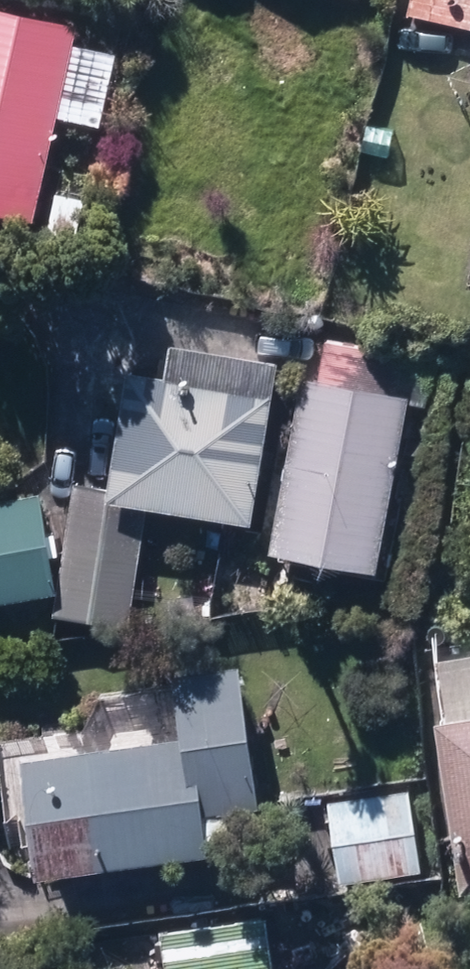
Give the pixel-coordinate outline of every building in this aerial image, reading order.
[(469,36),(469,0),(409,0),(405,22),(469,36)] [(31,229),(76,32),(0,15),(0,222),(31,229)] [(47,238),(76,245),(85,205),(54,198),(47,238)] [(268,560),(377,580),(409,410),(427,414),(435,368),(324,347),(317,387),(302,384),(268,560)] [(53,623),(129,635),(147,515),(252,530),(276,368),(167,353),(163,385),(125,379),(108,495),(73,489),(53,623)] [(405,445),(426,449),(430,428),(410,423),(405,445)] [(55,599),(39,501),(0,507),(0,608),(55,599)] [(434,666),(443,729),(433,730),(458,901),(469,899),(469,662),(434,666)] [(19,767),(36,886),(207,861),(205,849),(231,845),(227,820),(259,814),(239,674),(172,683),(181,744),(19,767)] [(328,805),(337,882),(418,873),(409,796),(328,805)] [(268,924),(157,941),(162,968),(275,968),(268,924)]
